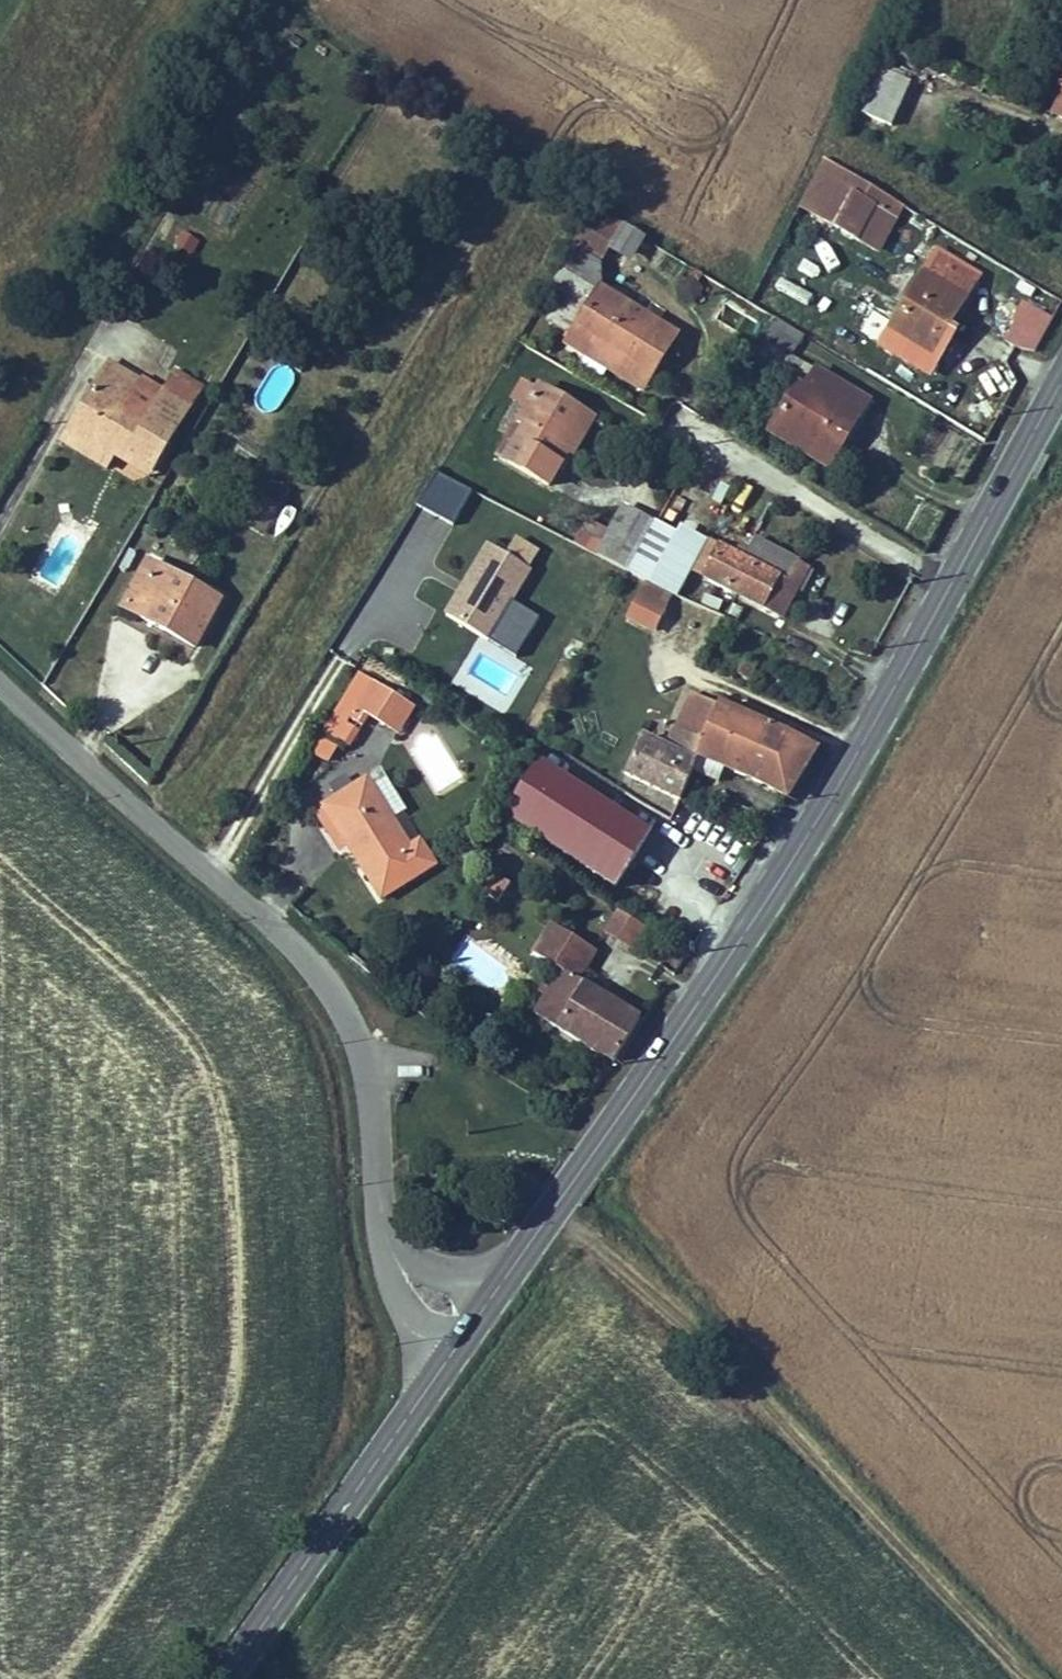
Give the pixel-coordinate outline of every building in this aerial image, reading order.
[(907,87),(878,73),(857,113),(887,128),(907,87)] [(834,162),(821,154),(793,204),(807,211),(834,162)] [(895,200),(834,162),(807,211),(870,246),(895,200)] [(610,213),(586,196),(562,236),(588,251),(610,213)] [(180,230),(173,244),(194,254),(201,240),(180,230)] [(933,254),(891,333),(928,352),(943,325),(953,329),(980,280),(933,254)] [(535,331),(558,343),(580,301),(557,289),(535,331)] [(657,333),(584,294),(580,301),(558,343),(556,348),(593,367),(600,353),(617,361),(628,341),(648,352),(657,333)] [(763,339),(786,349),(795,331),(771,320),(763,339)] [(617,361),(600,353),(593,367),(630,386),(648,352),(628,341),(617,361)] [(104,348),(102,351),(131,366),(119,390),(121,391),(129,377),(146,387),(152,376),(179,392),(181,389),(188,393),(198,375),(171,359),(161,377),(138,363),(135,367),(104,348)] [(109,446),(113,438),(149,460),(170,426),(162,421),(179,392),(152,376),(146,387),(138,399),(121,391),(119,390),(131,366),(102,351),(63,418),(109,446)] [(781,352),(769,375),(780,380),(793,359),(781,352)] [(798,391),(771,436),(830,472),(867,410),(815,377),(806,395),(798,391)] [(516,413),(524,399),(509,390),(501,404),(516,413)] [(485,461),(493,466),(535,493),(555,458),(573,427),(568,423),(525,396),(524,399),(516,413),(485,461)] [(109,446),(63,418),(57,428),(104,455),(109,446)] [(432,473),(416,505),(454,524),(470,491),(432,473)] [(225,504),(255,520),(269,498),(239,480),(225,504)] [(619,512),(607,532),(638,551),(651,531),(619,512)] [(638,551),(607,532),(591,559),(623,576),(631,563),(638,551)] [(693,539),(676,568),(769,619),(784,592),(776,587),(789,564),(749,539),(736,563),(693,539)] [(546,584),(476,542),(451,583),(521,626),(546,584)] [(142,550),(116,595),(187,637),(214,592),(142,550)] [(623,576),(615,590),(662,614),(676,589),(631,563),(623,576)] [(801,572),(789,564),(776,587),(784,592),(788,594),(801,572)] [(345,710),(371,726),(387,700),(361,683),(347,674),(331,702),(345,710)] [(643,726),(626,760),(677,787),(692,758),(722,697),(685,679),(673,704),(665,700),(660,709),(680,718),(672,738),(643,726)] [(746,776),(769,726),(722,697),(692,758),(702,763),(706,754),(746,776)] [(387,700),(371,726),(391,738),(407,712),(387,700)] [(786,798),(814,753),(769,726),(746,776),(786,798)] [(599,793),(537,758),(506,808),(568,842),(573,835),(599,793)] [(343,849),(362,880),(376,901),(427,868),(414,845),(405,851),(363,783),(319,810),(321,813),(343,849)] [(573,835),(625,861),(647,820),(599,793),(573,835)] [(343,849),(321,813),(312,818),(334,855),(343,849)] [(620,871),(625,861),(573,835),(568,842),(620,871)] [(498,904),(510,884),(493,873),(480,893),(498,904)] [(616,909),(601,934),(630,951),(645,927),(616,909)] [(550,963),(522,1004),(539,1015),(565,974),(587,948),(546,917),(525,945),(550,963)] [(565,974),(539,1015),(596,1055),(624,1017),(565,974)]
